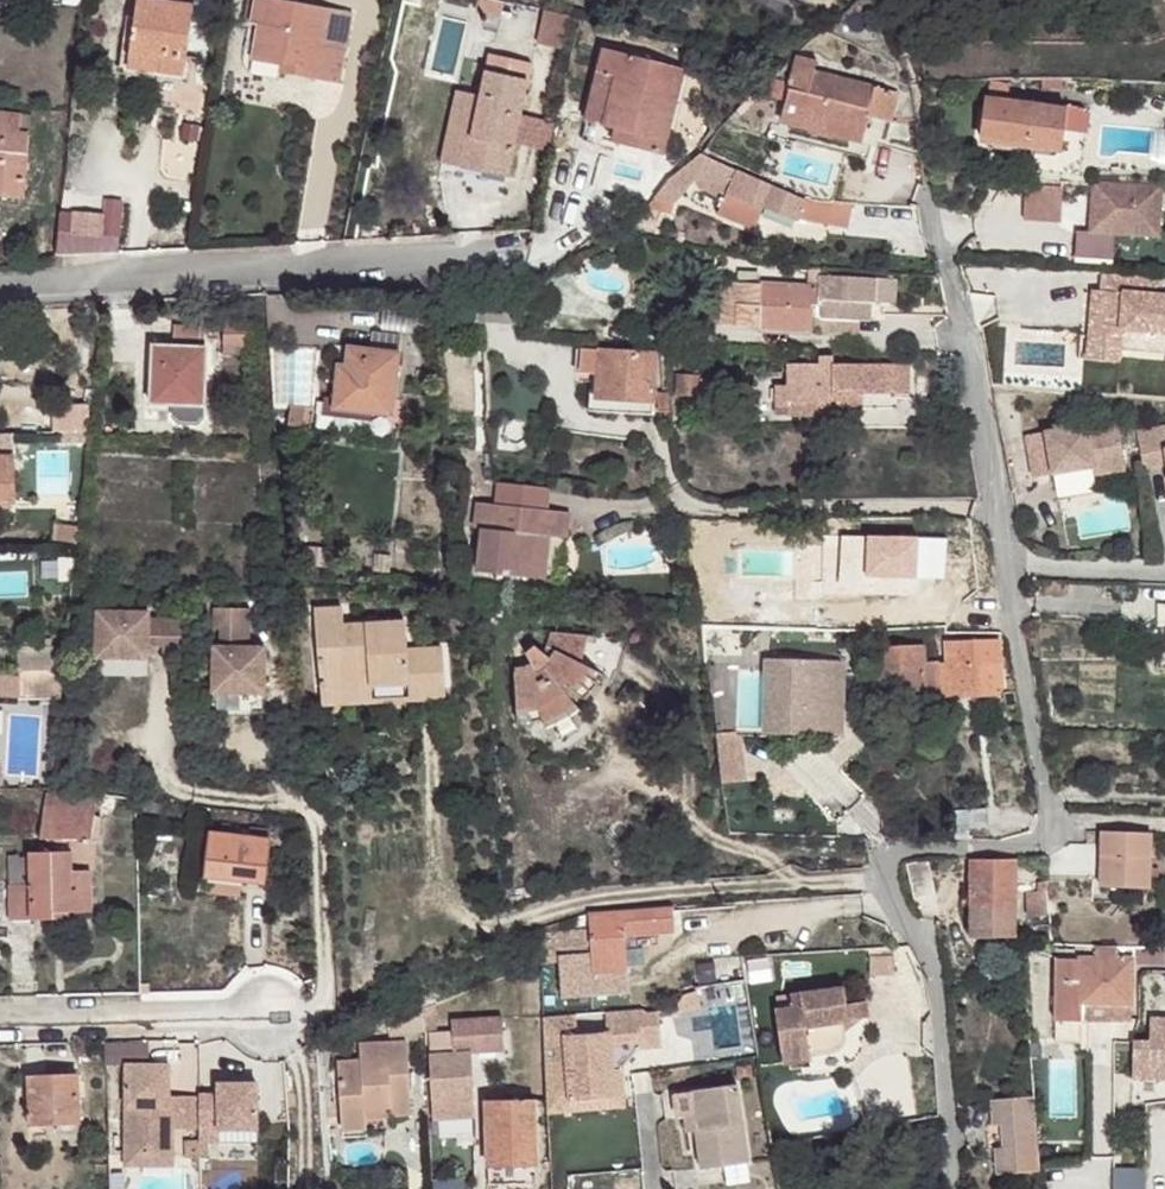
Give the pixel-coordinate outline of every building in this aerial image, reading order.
[(128,57),(161,62),(159,71),(182,75),(193,6),(154,0),(136,0),(128,57)] [(255,0),(247,0),(243,22),(251,23),(255,0)] [(257,62),(279,66),(286,67),(286,63),(296,65),(294,76),(340,84),(353,12),(286,0),(255,0),(251,23),(257,24),(264,26),(257,62)] [(544,8),(537,41),(566,47),(573,15),(544,8)] [(257,62),(264,26),(257,24),(250,61),(257,62)] [(604,48),(582,136),(662,155),(683,68),(604,48)] [(457,91),(441,163),(506,177),(531,62),(489,53),(480,96),(457,91)] [(785,101),(784,107),(865,128),(868,117),(891,121),(897,92),(813,71),(816,60),(797,55),(790,82),(774,78),(770,91),(764,89),(763,95),(785,101)] [(159,71),(161,62),(128,57),(126,66),(159,71)] [(294,76),(296,65),(286,63),(286,67),(279,66),(278,74),(294,76)] [(988,82),(981,141),(1062,151),(1064,131),(1067,110),(1008,102),(1010,85),(988,82)] [(1067,110),(1064,131),(1086,134),(1089,108),(1067,106),(1067,110)] [(784,107),(780,119),(862,139),(865,128),(784,107)] [(22,199),(29,132),(19,131),(21,114),(0,112),(0,197),(22,199)] [(21,114),(19,131),(29,132),(31,115),(21,114)] [(654,198),(649,207),(672,214),(675,202),(697,179),(725,194),(717,214),(754,229),(763,205),(796,219),(805,200),(736,170),(700,153),(668,180),(654,198)] [(1093,182),(1090,232),(1105,232),(1105,222),(1131,223),(1131,234),(1158,236),(1161,187),(1093,182)] [(1025,185),(1023,218),(1061,220),(1063,187),(1025,185)] [(805,200),(796,219),(847,229),(853,204),(819,203),(806,196),(805,200)] [(72,214),(70,255),(117,253),(122,201),(106,200),(105,217),(72,214)] [(1105,222),(1105,232),(1131,234),(1131,223),(1105,222)] [(821,306),(820,333),(858,335),(859,319),(871,320),(871,302),(875,302),(876,279),(876,278),(820,275),(819,287),(818,306),(821,306)] [(876,279),(875,302),(893,303),(895,280),(876,279)] [(722,303),(721,325),(812,330),(813,306),(818,306),(819,287),(732,282),(731,303),(722,303)] [(731,303),(732,282),(724,282),(722,303),(731,303)] [(1164,339),(1164,296),(1136,295),(1136,338),(1164,339)] [(248,344),(248,318),(223,317),(222,344),(248,344)] [(153,345),(151,403),(174,404),(174,416),(179,423),(196,423),(202,416),(202,405),(203,405),(206,347),(203,347),(203,326),(174,325),(173,346),(153,345)] [(372,331),(370,349),(399,352),(401,334),(372,331)] [(247,354),(248,344),(222,344),(222,354),(247,354)] [(337,365),(333,404),(373,408),(372,414),(393,416),(399,352),(370,349),(347,346),(345,365),(337,365)] [(592,351),(591,373),(598,373),(599,351),(592,351)] [(598,373),(596,397),(653,401),(656,354),(599,351),(598,373)] [(776,388),(776,404),(788,404),(788,415),(834,414),(834,410),(833,392),(833,364),(833,356),(820,356),(820,364),(788,364),(788,388),(776,388)] [(833,364),(833,392),(863,391),(908,391),(908,364),(833,364)] [(678,374),(677,395),(699,395),(699,392),(712,393),(712,377),(700,377),(700,375),(678,374)] [(657,392),(658,411),(669,411),(668,391),(657,392)] [(863,410),(863,391),(833,392),(834,410),(863,410)] [(318,402),(315,428),(370,435),(373,408),(333,404),(334,398),(324,397),(323,402),(318,402)] [(589,397),(588,411),(652,415),(653,401),(596,397),(589,397)] [(788,415),(788,404),(776,404),(776,415),(788,415)] [(290,405),(288,425),(310,428),(312,408),(290,405)] [(1025,435),(1032,477),(1073,470),(1072,464),(1091,460),(1092,467),(1094,476),(1125,470),(1117,419),(1025,435)] [(1143,469),(1164,465),(1164,426),(1136,430),(1143,469)] [(14,502),(13,456),(4,456),(4,447),(0,447),(0,502),(14,502)] [(222,450),(222,457),(242,458),(243,451),(222,450)] [(1072,464),(1073,470),(1092,467),(1091,460),(1072,464)] [(497,482),(495,504),(529,508),(529,514),(539,515),(540,509),(548,510),(550,488),(497,482)] [(482,529),(476,571),(544,580),(549,536),(566,538),(569,512),(540,509),(539,515),(529,514),(529,508),(495,504),(477,502),(474,528),(482,529)] [(833,571),(833,581),(843,581),(843,573),(882,573),(882,593),(915,594),(914,577),(902,577),(902,526),(845,525),(845,517),(823,517),(822,545),(833,546),(832,561),(843,561),(843,571),(833,571)] [(692,532),(693,543),(713,541),(711,529),(692,532)] [(390,572),(392,559),(382,558),(380,571),(390,572)] [(1043,581),(1043,594),(1069,595),(1069,582),(1043,581)] [(215,608),(215,630),(220,630),(249,631),(249,608),(215,608)] [(315,611),(320,682),(369,678),(370,687),(409,683),(409,688),(445,685),(442,647),(408,650),(405,622),(344,626),(342,609),(315,611)] [(96,611),(95,657),(147,659),(148,645),(148,619),(148,612),(96,611)] [(162,645),(163,619),(148,619),(148,645),(162,645)] [(162,645),(162,654),(183,655),(184,620),(163,619),(162,645)] [(249,647),(249,631),(220,630),(220,647),(249,647)] [(515,667),(516,712),(538,706),(543,722),(575,704),(568,695),(591,669),(580,663),(588,635),(550,631),(547,647),(553,650),(549,658),(534,645),(526,653),(533,665),(515,667)] [(942,692),(948,697),(997,694),(1001,687),(999,639),(945,641),(946,663),(941,663),(942,692)] [(19,648),(19,670),(60,669),(64,669),(66,648),(51,647),(51,641),(39,641),(39,648),(19,648)] [(876,647),(878,691),(939,687),(937,661),(924,662),(923,645),(876,647)] [(213,647),(212,693),(264,694),(265,648),(249,647),(220,647),(213,647)] [(768,659),(767,730),(841,731),(842,661),(768,659)] [(19,697),(19,699),(60,699),(60,669),(19,670),(19,677),(19,697)] [(19,677),(0,677),(0,698),(19,697),(19,677)] [(320,682),(322,706),(446,696),(445,685),(409,688),(409,683),(370,687),(369,678),(320,682)] [(716,733),(722,783),(741,781),(736,731),(716,733)] [(45,796),(39,839),(97,839),(100,816),(95,815),(96,803),(45,796)] [(144,801),(143,812),(161,814),(162,803),(144,801)] [(953,811),(955,838),(968,837),(967,827),(987,825),(986,808),(953,811)] [(210,831),(205,872),(243,876),(242,881),(265,884),(271,830),(222,824),(221,832),(210,831)] [(1101,831),(1099,887),(1148,888),(1150,832),(1101,831)] [(10,885),(10,920),(53,919),(53,913),(69,913),(90,912),(89,869),(70,870),(70,851),(30,852),(30,885),(10,885)] [(905,864),(913,899),(935,894),(927,859),(905,864)] [(971,859),(971,937),(1015,937),(1015,859),(971,859)] [(242,881),(243,876),(205,872),(205,877),(242,881)] [(1046,881),(1046,890),(1054,890),(1054,881),(1046,881)] [(1027,891),(1028,917),(1048,916),(1046,890),(1027,891)] [(588,912),(592,971),(627,969),(625,946),(638,946),(638,934),(674,932),(672,906),(588,912)] [(1131,1005),(1132,960),(1116,960),(1116,947),(1095,947),(1095,959),(1056,958),(1055,1020),(1081,1021),(1081,1004),(1131,1005)] [(1138,947),(1138,964),(1164,965),(1164,948),(1138,947)] [(869,956),(869,974),(893,975),(893,956),(869,956)] [(767,980),(765,960),(747,961),(749,982),(767,980)] [(774,1010),(782,1064),(811,1059),(811,1055),(832,1052),(838,1049),(842,1044),(844,1037),(841,1021),(867,1018),(865,1001),(846,1004),(844,987),(776,997),(777,1009),(774,1010)] [(679,1002),(676,1008),(679,1013),(701,1008),(697,991),(684,994),(683,999),(682,1001),(679,1002)] [(1131,1021),(1131,1005),(1081,1004),(1081,1021),(1131,1021)] [(542,1017),(547,1112),(570,1110),(570,1099),(614,1096),(610,1043),(640,1041),(639,1028),(660,1026),(659,1011),(647,1011),(642,1009),(605,1012),(607,1034),(578,1036),(576,1014),(542,1017)] [(423,1018),(424,1031),(436,1030),(436,1017),(423,1018)] [(1150,1019),(1150,1042),(1133,1042),(1133,1078),(1164,1079),(1164,1019),(1150,1019)] [(570,1099),(570,1110),(624,1106),(620,1065),(636,1047),(662,1045),(660,1026),(639,1028),(640,1041),(610,1043),(614,1096),(570,1099)] [(429,1054),(432,1121),(475,1119),(470,1036),(454,1037),(454,1041),(442,1042),(443,1053),(429,1054)] [(337,1061),(342,1130),(366,1129),(365,1117),(365,1109),(390,1108),(390,1115),(410,1114),(406,1040),(359,1043),(360,1060),(337,1061)] [(125,1064),(123,1166),(172,1165),(173,1128),(173,1110),(168,1110),(169,1098),(169,1084),(163,1084),(164,1064),(125,1064)] [(28,1077),(30,1125),(79,1123),(77,1075),(28,1077)] [(199,1128),(199,1141),(207,1141),(219,1141),(219,1130),(257,1129),(256,1083),(216,1084),(217,1095),(217,1109),(198,1110),(199,1128)] [(696,1132),(701,1170),(748,1162),(737,1084),(693,1090),(693,1093),(699,1131),(696,1132)] [(684,1115),(687,1133),(696,1132),(699,1131),(693,1093),(676,1096),(679,1116),(684,1115)] [(198,1098),(198,1110),(217,1109),(217,1095),(198,1095),(198,1098)] [(994,1147),(996,1175),(1039,1172),(1032,1096),(990,1100),(992,1125),(1000,1125),(1002,1147),(994,1147)] [(169,1098),(168,1110),(173,1110),(173,1128),(199,1128),(198,1110),(198,1098),(169,1098)] [(486,1100),(488,1184),(536,1183),(533,1099),(486,1100)] [(365,1109),(365,1117),(390,1115),(390,1108),(365,1109)] [(185,1141),(185,1157),(200,1157),(199,1141),(185,1141)] [(1144,1179),(1127,1178),(1127,1188),(1144,1188),(1144,1179)]
